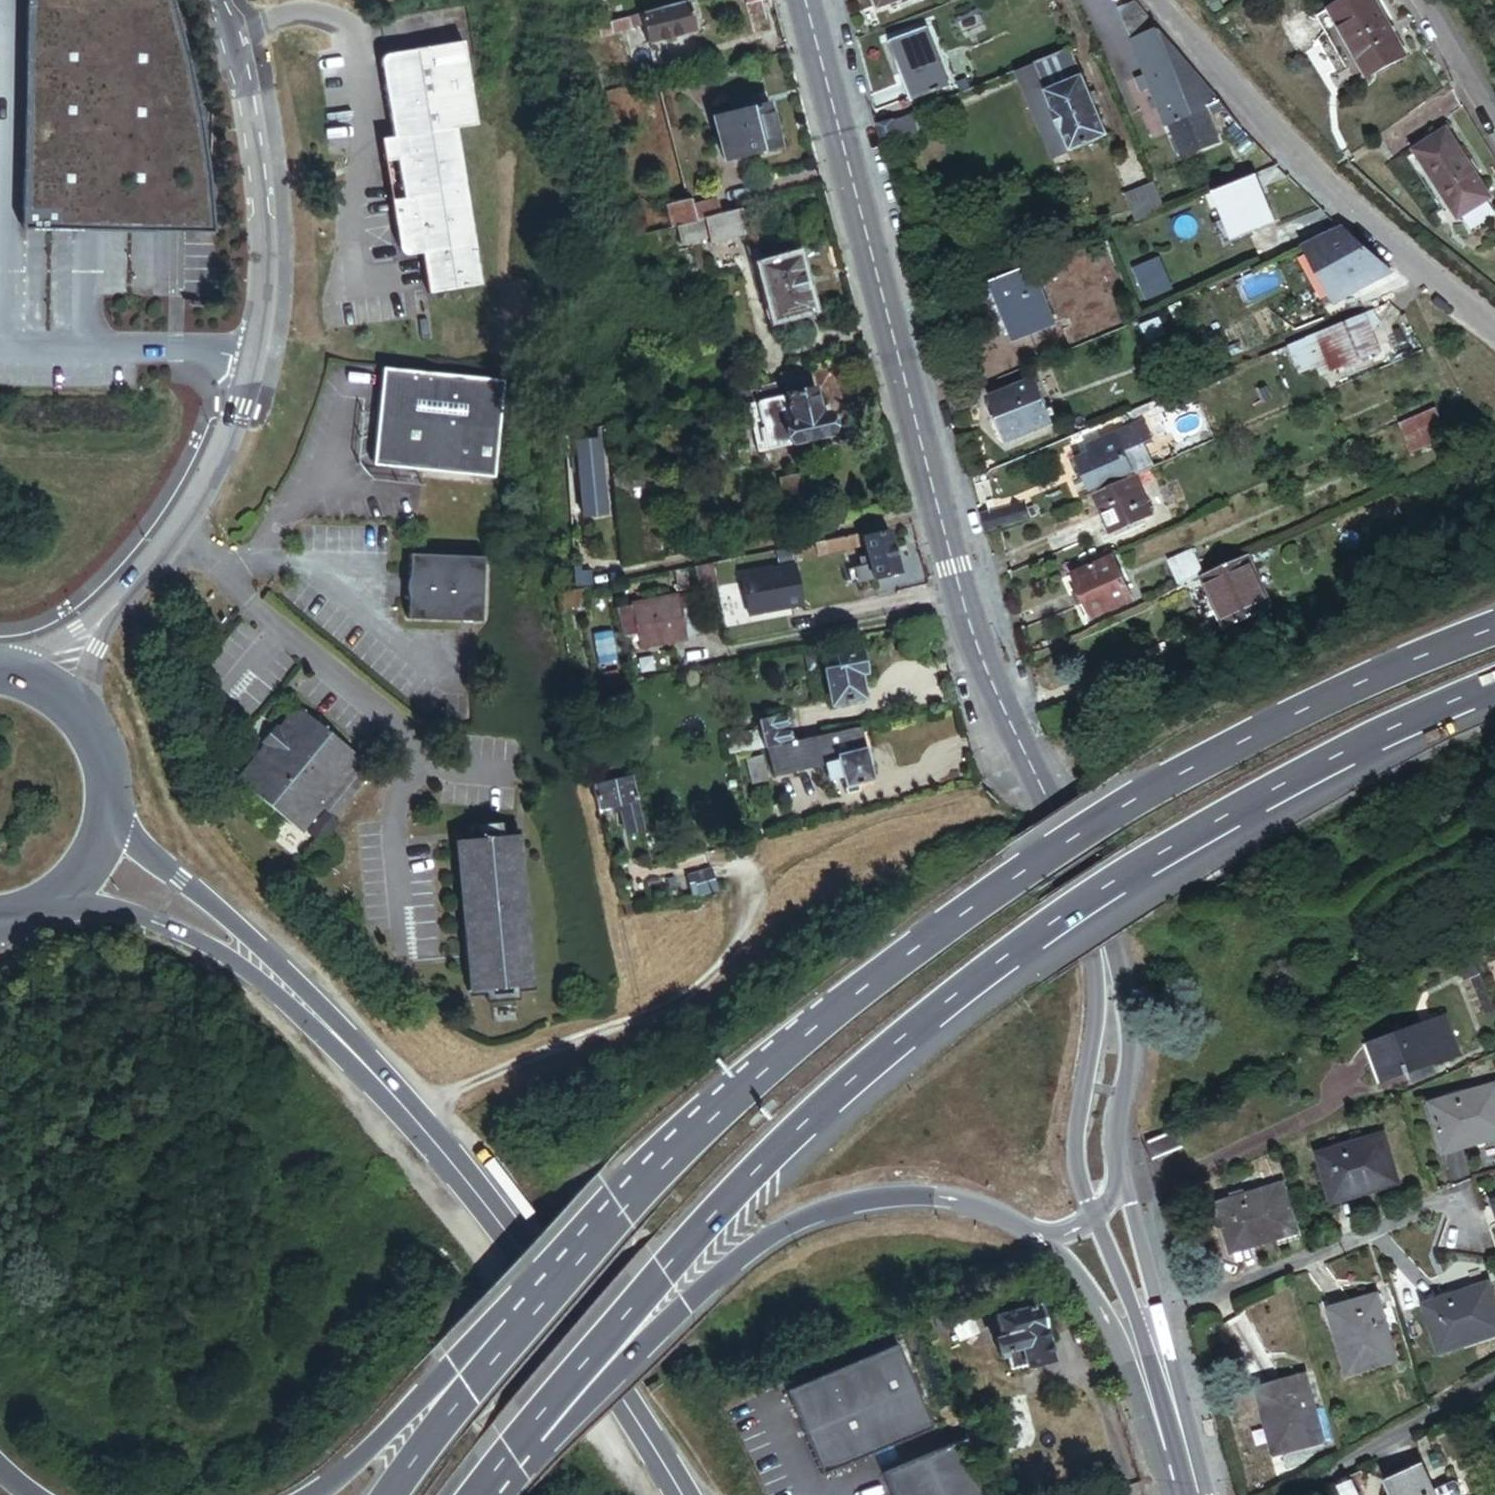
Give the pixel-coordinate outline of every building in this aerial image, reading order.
[(43,239),(231,240),(182,0),(45,0),(43,239)] [(1308,5),(1321,28),(1333,21),(1356,64),(1395,43),(1372,0),(1316,0),(1308,5)] [(695,32),(687,3),(652,12),(595,26),(599,36),(627,29),(628,31),(642,29),(646,44),(695,32)] [(1166,125),(1169,124),(1183,156),(1218,141),(1204,109),(1215,104),(1134,4),(1116,11),(1145,77),(1151,91),(1166,125)] [(925,25),(885,40),(900,80),(892,84),(899,103),(947,85),(925,25)] [(421,297),(475,288),(448,131),(470,128),(457,44),(378,58),(374,61),(374,65),(386,140),(389,163),(396,202),(384,203),(388,229),(397,227),(400,242),(390,244),(391,251),(393,256),(396,257),(399,258),(415,255),(421,297)] [(1069,47),(1033,62),(1069,148),(1104,134),(1069,47)] [(1151,91),(1145,77),(1136,81),(1142,95),(1151,91)] [(953,85),(956,93),(968,87),(965,80),(953,85)] [(778,146),(767,102),(712,116),(723,160),(778,146)] [(890,119),(876,125),(880,143),(894,137),(890,119)] [(1441,125),(1409,146),(1451,211),(1483,190),(1441,125)] [(389,163),(386,140),(374,142),(377,165),(389,163)] [(1252,174),(1210,191),(1229,238),(1270,222),(1252,174)] [(1162,209),(1150,182),(1123,194),(1134,221),(1162,209)] [(688,203),(672,207),(677,227),(684,225),(702,221),(717,217),(714,203),(690,209),(688,203)] [(717,217),(702,221),(706,239),(708,246),(745,237),(739,212),(717,217)] [(706,239),(702,221),(684,225),(689,243),(706,239)] [(400,242),(397,227),(388,229),(390,244),(400,242)] [(1317,235),(1298,247),(1331,301),(1367,280),(1380,291),(1392,276),(1388,273),(1370,259),(1360,251),(1347,240),(1333,227),(1317,235)] [(1112,230),(1099,236),(1104,248),(1117,242),(1112,230)] [(806,310),(794,259),(759,267),(764,286),(757,288),(760,301),(767,299),(772,319),(806,310)] [(1028,265),(956,293),(966,319),(1002,305),(1014,338),(1051,323),(1028,265)] [(1376,310),(1362,316),(1369,334),(1381,323),(1376,310)] [(1362,316),(1285,347),(1297,376),(1314,369),(1318,378),(1377,354),(1369,334),(1362,316)] [(1162,338),(1154,341),(1159,355),(1167,352),(1162,338)] [(497,383),(374,371),(366,458),(374,459),(376,462),(376,469),(488,481),(497,383)] [(806,374),(777,381),(781,398),(767,402),(755,405),(768,453),(828,437),(822,415),(817,417),(806,374)] [(1052,424),(1035,378),(988,397),(1005,442),(1052,424)] [(781,398),(777,381),(763,385),(767,402),(781,398)] [(1430,414),(1395,429),(1406,454),(1441,439),(1430,414)] [(1142,424),(1113,436),(1131,478),(1134,477),(1151,469),(1142,449),(1151,445),(1142,424)] [(593,443),(592,430),(573,435),(574,454),(568,455),(569,465),(575,465),(578,511),(598,510),(593,443)] [(1076,461),(1091,495),(1131,478),(1113,436),(1084,449),(1087,456),(1076,461)] [(755,471),(773,467),(770,457),(752,462),(755,471)] [(374,459),(366,458),(365,468),(376,469),(376,462),(374,459)] [(1481,481),(1492,504),(1494,502),(1494,475),(1481,481)] [(1131,478),(1091,495),(1108,536),(1151,518),(1134,477),(1131,478)] [(857,539),(857,535),(793,547),(795,559),(858,547),(861,564),(847,567),(850,585),(869,581),(873,598),(900,593),(897,575),(892,576),(884,534),(857,539)] [(1169,566),(1178,587),(1202,576),(1193,556),(1169,566)] [(475,625),(477,560),(403,557),(401,623),(475,625)] [(1244,558),(1202,576),(1210,594),(1190,603),(1197,620),(1218,611),(1226,630),(1268,611),(1244,558)] [(1111,559),(1072,577),(1077,590),(1072,592),(1079,608),(1084,606),(1090,621),(1130,603),(1111,559)] [(738,600),(731,560),(712,563),(720,604),(738,600)] [(750,624),(805,609),(792,561),(737,576),(750,624)] [(713,590),(708,564),(690,567),(695,593),(713,590)] [(556,594),(558,607),(578,603),(576,591),(556,594)] [(697,640),(690,594),(612,606),(618,640),(632,638),(633,650),(697,640)] [(714,624),(712,607),(702,608),(704,625),(714,624)] [(856,651),(831,655),(833,667),(820,669),(826,704),(857,698),(853,674),(859,673),(856,651)] [(356,762),(293,709),(232,783),(296,835),(315,812),(352,767),(356,762)] [(753,730),(757,751),(761,750),(785,745),(779,716),(751,722),(753,730)] [(757,751),(753,730),(720,737),(724,757),(757,751)] [(872,790),(859,730),(785,745),(761,750),(767,779),(824,768),(827,781),(839,778),(843,796),(857,793),(872,790)] [(764,784),(759,758),(741,762),(747,788),(764,784)] [(357,771),(352,767),(315,812),(319,815),(321,816),(357,771)] [(364,777),(357,771),(321,816),(327,821),(364,777)] [(626,778),(587,786),(592,810),(631,802),(626,778)] [(857,793),(843,796),(844,803),(859,800),(857,793)] [(319,815),(301,837),(315,848),(333,826),(327,821),(321,816),(319,815)] [(532,841),(467,839),(463,995),(528,997),(532,841)] [(711,890),(705,870),(680,877),(684,892),(691,890),(692,895),(711,890)] [(1466,953),(1449,963),(1454,971),(1470,962),(1466,953)] [(1483,994),(1470,962),(1454,971),(1452,973),(1455,978),(1460,976),(1462,982),(1469,979),(1476,997),(1483,994)] [(1368,1045),(1381,1084),(1390,1081),(1391,1083),(1404,1079),(1407,1085),(1433,1076),(1430,1067),(1455,1059),(1442,1020),(1368,1045)] [(1425,1102),(1438,1149),(1461,1143),(1459,1138),(1494,1129),(1494,1108),(1489,1084),(1425,1102)] [(1182,1145),(1176,1128),(1144,1139),(1150,1157),(1182,1145)] [(1383,1133),(1318,1150),(1331,1199),(1355,1193),(1354,1187),(1394,1177),(1383,1133)] [(1277,1181),(1212,1198),(1225,1247),(1250,1241),(1249,1236),(1289,1225),(1277,1181)] [(1422,1309),(1435,1358),(1461,1351),(1460,1345),(1494,1336),(1494,1317),(1488,1291),(1422,1309)] [(1375,1302),(1326,1315),(1333,1337),(1338,1336),(1350,1379),(1392,1367),(1375,1302)] [(976,1331),(964,1303),(943,1312),(956,1340),(976,1331)] [(999,1339),(991,1341),(997,1362),(1004,1360),(1007,1372),(1049,1360),(1034,1307),(993,1318),(999,1339)] [(930,1431),(899,1356),(789,1402),(820,1477),(837,1469),(930,1431)] [(1299,1379),(1249,1392),(1256,1416),(1261,1415),(1272,1456),(1316,1444),(1299,1379)] [(963,1441),(879,1476),(887,1494),(986,1494),(963,1441)] [(1456,1487),(1452,1485),(1432,1494),(1420,1468),(1385,1484),(1390,1494),(1460,1494),(1456,1487)] [(1339,1489),(1341,1494),(1358,1494),(1352,1482),(1339,1489)]
